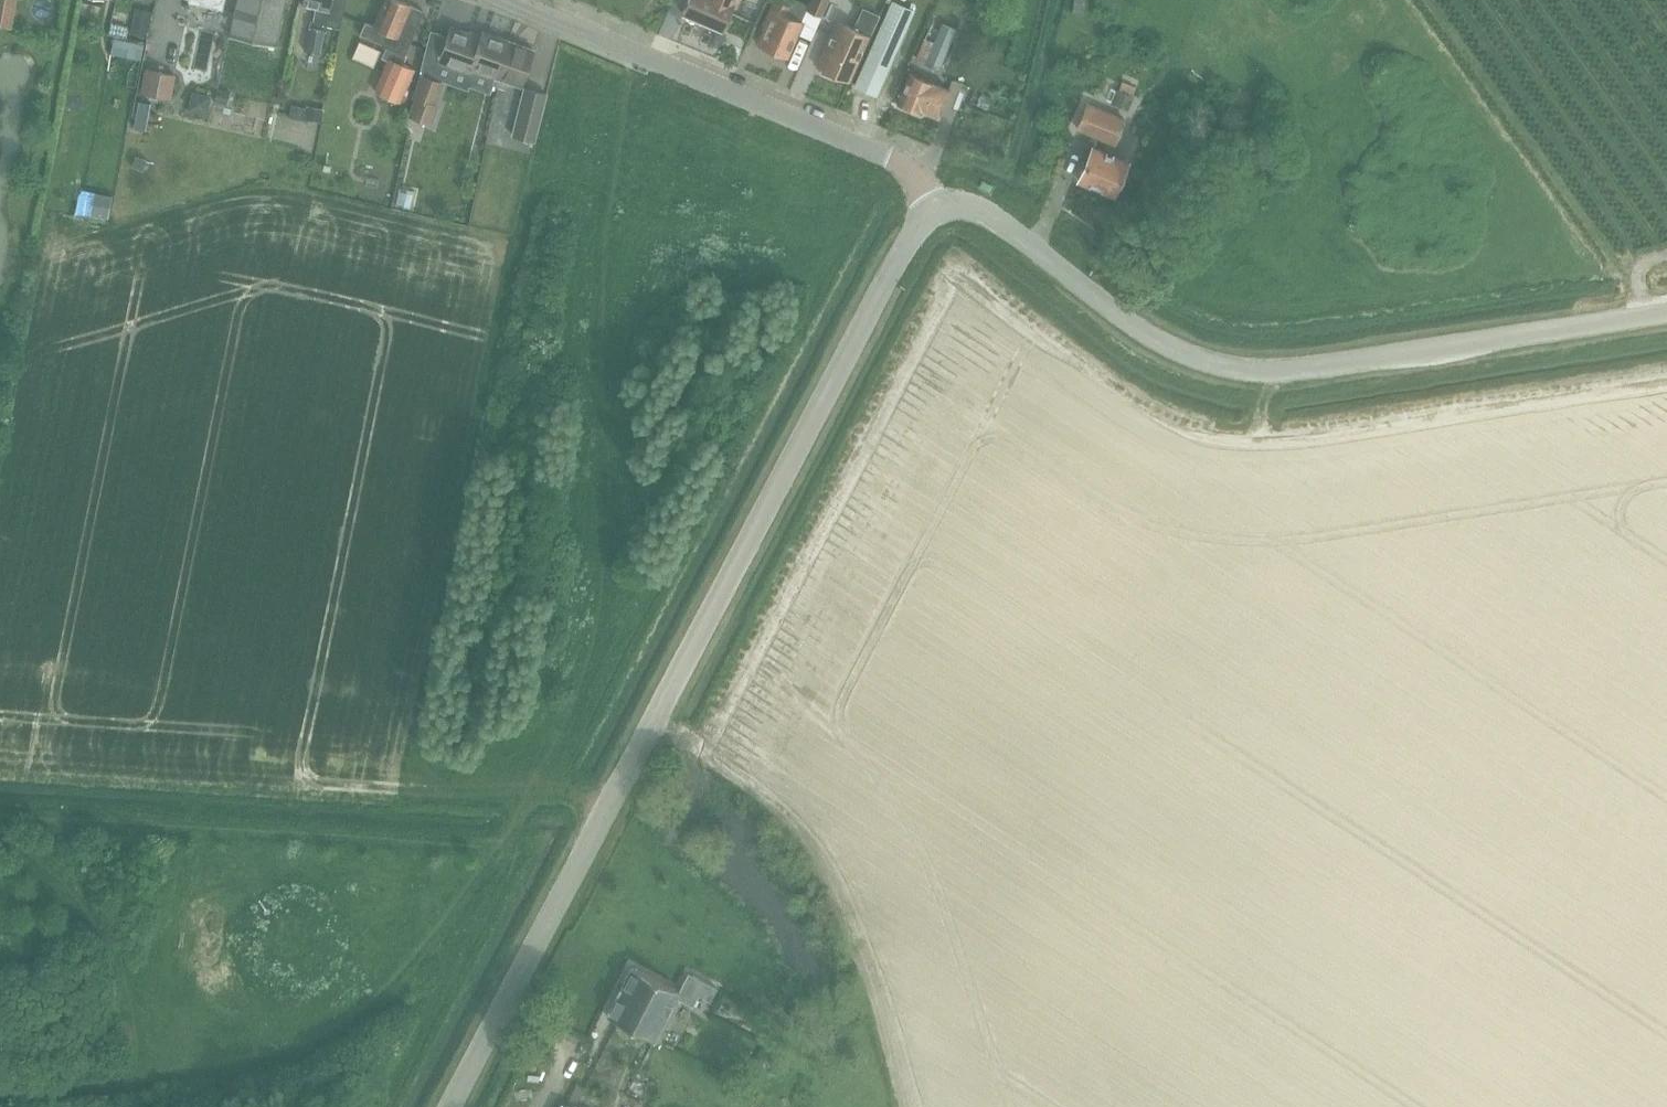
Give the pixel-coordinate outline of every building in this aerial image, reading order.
[(154,20),(168,21),(170,1),(158,0),(156,0),(154,20)] [(222,8),(224,0),(190,0),(190,1),(221,8),(220,8),(222,8)] [(229,36),(275,45),(284,0),(237,0),(229,36)] [(302,5),(315,8),(312,21),(309,20),(304,50),(320,53),(326,24),(340,27),(346,0),(303,0),(302,5)] [(360,34),(381,44),(380,45),(387,48),(382,59),(387,62),(389,58),(405,65),(408,57),(405,55),(424,11),(410,5),(411,4),(403,1),(403,0),(385,0),(374,25),(365,22),(360,34)] [(683,13),(721,29),(734,0),(688,0),(683,13)] [(758,45),(786,57),(801,21),(785,14),(789,5),(778,0),(775,0),(765,23),(767,23),(758,45)] [(826,0),(809,0),(805,8),(820,14),(826,0)] [(892,1),(854,85),(876,95),(914,11),(892,1)] [(854,29),(838,22),(818,68),(822,69),(820,72),(833,78),(834,75),(847,81),(860,53),(862,54),(879,16),(863,8),(854,29)] [(934,21),(918,58),(942,67),(957,30),(934,21)] [(471,68),(495,76),(508,41),(482,32),(480,38),(450,27),(439,61),(470,72),(471,68)] [(508,81),(521,85),(533,50),(508,41),(495,76),(492,84),(505,89),(508,81)] [(387,64),(375,91),(399,101),(414,69),(405,65),(403,64),(389,58),(387,62),(387,64)] [(170,97),(174,75),(146,69),(141,92),(143,92),(152,94),(170,97)] [(909,73),(897,103),(920,113),(922,109),(937,116),(949,89),(909,73)] [(441,82),(423,76),(415,98),(418,98),(412,116),(431,123),(437,106),(433,104),(441,82)] [(524,88),(512,135),(533,140),(545,93),(524,88)] [(139,100),(134,127),(145,130),(151,103),(150,103),(152,94),(143,92),(141,101),(139,100)] [(1077,128),(1106,140),(1113,143),(1124,119),(1088,103),(1077,128)] [(158,196),(168,144),(150,140),(149,149),(131,146),(121,198),(138,201),(140,192),(158,196)] [(1127,163),(1091,148),(1078,179),(1114,195),(1127,163)] [(389,164),(390,182),(403,182),(403,164),(389,164)] [(91,214),(107,217),(112,196),(95,193),(91,214)] [(634,966),(607,1016),(654,1041),(676,999),(693,1009),(699,998),(707,983),(688,973),(679,991),(634,966)]
